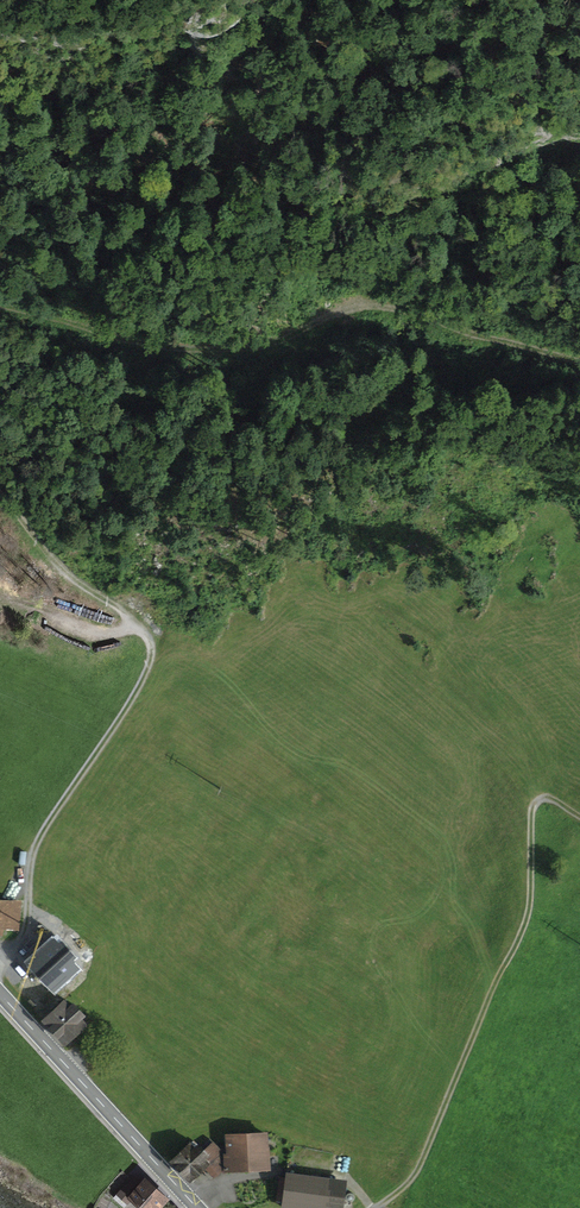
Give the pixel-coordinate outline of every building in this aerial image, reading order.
[(19,935),(22,903),(0,902),(0,933),(19,935)] [(64,1002),(44,1020),(65,1042),(84,1024),(79,1018),(83,1014),(72,1004),(69,1007),(64,1002)] [(266,1134),(227,1136),(228,1154),(224,1154),(225,1170),(267,1168),(266,1134)] [(190,1143),(172,1160),(190,1179),(206,1164),(209,1167),(205,1172),(210,1178),(214,1176),(220,1173),(219,1149),(210,1139),(201,1148),(197,1145),(194,1148),(190,1143)] [(288,1176),(284,1207),(343,1207),(346,1184),(288,1176)] [(118,1194),(127,1202),(131,1197),(143,1207),(156,1207),(154,1206),(163,1196),(146,1181),(140,1187),(132,1179),(118,1194)]
